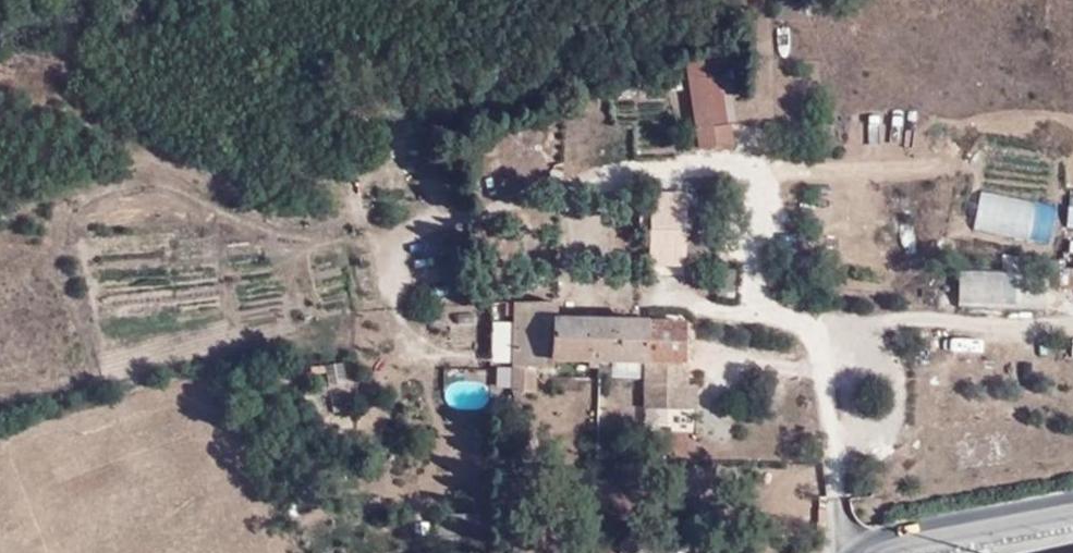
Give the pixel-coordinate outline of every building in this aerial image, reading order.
[(687,63),(696,119),(713,119),(709,96),(719,94),(716,80),(707,81),(704,61),(687,63)] [(713,119),(726,120),(722,95),(719,94),(709,96),(713,119)] [(733,144),(733,139),(731,125),(727,125),(714,128),(713,119),(696,119),(700,148),(733,144)] [(727,125),(726,120),(713,119),(714,128),(727,125)] [(656,202),(686,211),(686,200),(656,202)] [(653,228),(653,202),(643,202),(643,228),(653,228)] [(686,240),(686,211),(656,202),(653,202),(653,228),(653,240),(686,240)] [(685,264),(686,240),(653,240),(654,265),(685,264)] [(556,304),(515,304),(514,364),(535,364),(552,365),(552,360),(589,361),(598,361),(647,362),(647,386),(654,386),(687,387),(688,321),(555,318),(556,304)] [(514,364),(513,393),(529,393),(529,382),(534,382),(535,364),(514,364)] [(687,407),(687,387),(654,386),(654,407),(687,407)]
